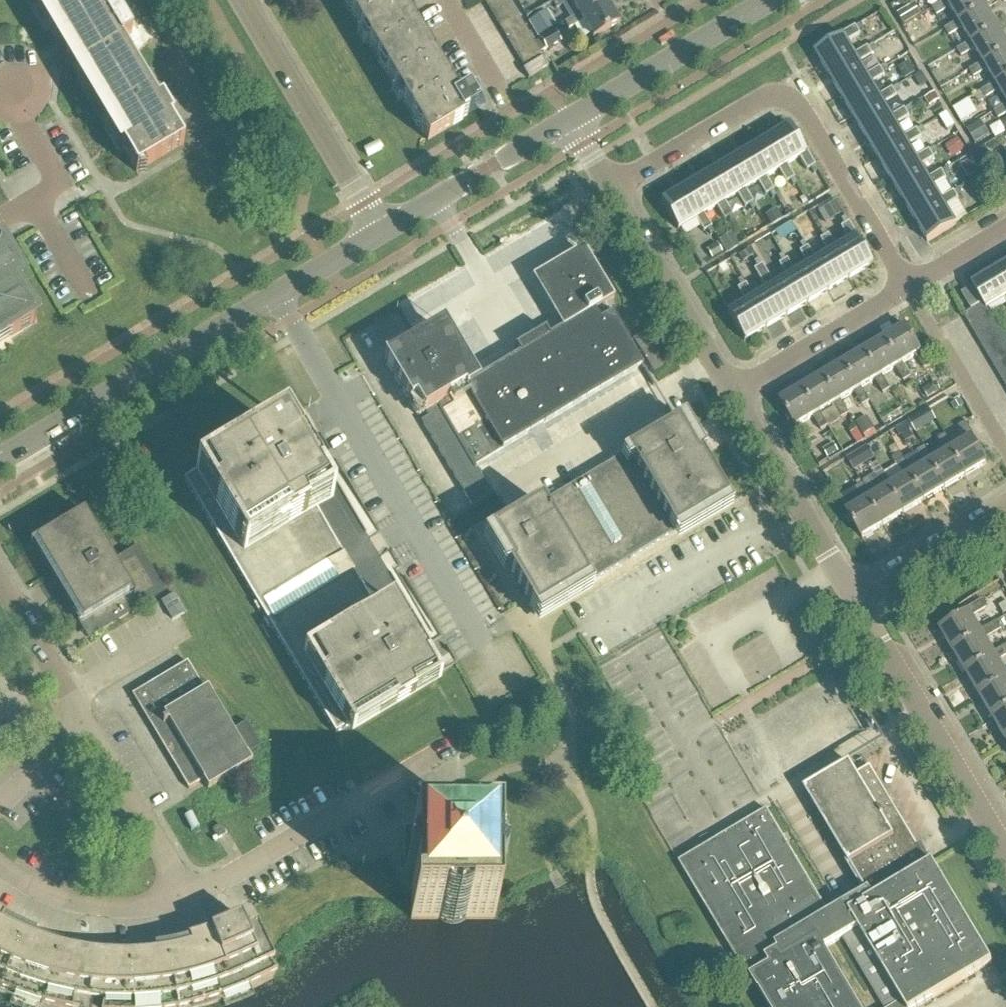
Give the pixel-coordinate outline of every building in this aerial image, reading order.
[(121,143),(124,150),(122,152),(136,176),(184,148),(170,125),(173,123),(161,103),(157,106),(131,63),(157,38),(135,0),(36,0),(39,7),(57,29),(67,55),(85,77),(96,103),(114,125),(121,143)] [(465,121),(482,111),(481,110),(487,107),(477,91),(472,95),(471,94),(454,104),(392,0),(344,0),(430,144),(466,123),(465,121)] [(486,4),(492,14),(511,3),(509,0),(493,0),(486,4)] [(605,0),(563,0),(555,5),(559,11),(573,3),(581,17),(583,20),(608,5),(605,0)] [(981,0),(960,0),(949,6),(948,3),(934,11),(939,19),(952,11),(960,24),(962,27),(988,12),(981,0)] [(517,12),(511,3),(492,14),(498,23),(517,12)] [(621,26),(608,5),(583,20),(581,17),(567,25),(571,32),(586,23),(596,41),(621,26)] [(905,27),(922,17),(915,5),(898,16),(905,27)] [(503,33),(522,22),(517,12),(498,23),(503,33)] [(1000,32),(988,12),(962,27),(960,24),(946,32),(951,39),(964,31),(972,45),(974,47),(1000,32)] [(539,39),(554,30),(547,18),(532,27),(539,39)] [(509,43),(528,32),(522,22),(503,33),(509,43)] [(913,38),(925,31),(920,22),(907,29),(913,38)] [(819,56),(831,77),(857,62),(855,59),(847,45),(861,36),(857,30),(842,39),(843,41),(819,56)] [(515,53),(534,41),(528,32),(509,43),(515,53)] [(546,52),(560,43),(554,32),(539,41),(546,52)] [(1000,32),(974,47),(972,45),(959,53),(963,60),(977,52),(985,66),(986,68),(1005,56),(1005,43),(1000,32)] [(521,62),(540,51),(534,41),(515,53),(521,62)] [(869,50),(855,59),(857,62),(831,77),(843,97),(869,82),(867,79),(860,66),(874,58),(869,50)] [(545,61),(540,51),(521,62),(526,72),(544,61),(545,61)] [(986,68),(985,66),(971,74),(975,81),(989,73),(997,86),(998,89),(1005,84),(1005,56),(986,68)] [(531,82),(550,70),(544,61),(526,72),(525,73),(531,82)] [(905,82),(916,75),(909,64),(898,70),(905,82)] [(881,71),(867,79),(869,82),(843,97),(856,118),(882,104),(880,100),(871,86),(885,78),(881,71)] [(922,74),(915,78),(921,89),(928,85),(922,74)] [(998,89),(997,86),(983,94),(987,101),(1001,93),(1005,102),(1005,84),(998,89)] [(893,92),(880,100),(882,104),(856,118),(868,139),(894,124),(892,121),(884,107),(898,99),(893,92)] [(927,110),(936,104),(932,97),(923,102),(927,110)] [(953,111),(961,125),(969,121),(961,107),(953,111)] [(995,115),(999,121),(1005,117),(1005,108),(995,115)] [(905,113),(892,121),(894,124),(868,139),(880,159),(906,145),(904,141),(896,128),(910,120),(905,113)] [(940,119),(948,133),(955,129),(947,115),(940,119)] [(975,145),(990,137),(982,123),(968,132),(975,145)] [(807,172),(814,168),(805,154),(803,155),(788,130),(767,142),(782,169),(786,166),(799,159),(807,172)] [(918,133),(904,141),(906,145),(880,159),(892,180),(918,166),(916,162),(908,149),(922,141),(918,133)] [(794,180),(786,166),(782,169),(767,142),(746,155),(762,181),(765,179),(779,171),(787,184),(794,180)] [(983,162),(991,157),(985,148),(977,153),(983,162)] [(934,161),(930,154),(916,162),(918,166),(892,180),(904,201),(930,187),(928,183),(920,169),(934,161)] [(773,192),(765,179),(762,181),(746,155),(725,167),(741,193),(744,191),(758,183),(766,196),(773,192)] [(968,180),(979,173),(972,161),(961,168),(968,180)] [(752,205),(744,191),(741,193),(725,167),(705,180),(720,206),(724,204),(737,196),(745,209),(752,205)] [(942,175),(928,183),(930,187),(904,201),(916,221),(942,207),(940,204),(932,190),(946,182),(942,175)] [(976,195),(987,189),(981,179),(971,185),(976,195)] [(732,217),(724,204),(720,206),(705,180),(684,192),(700,218),(703,216),(717,208),(725,221),(732,217)] [(711,229),(703,216),(700,218),(684,192),(663,205),(678,231),(696,220),(704,234),(711,229)] [(944,211),(958,203),(954,196),(940,204),(942,207),(916,221),(929,243),(954,228),(944,211)] [(825,221),(844,216),(839,198),(820,202),(825,221)] [(784,240),(800,230),(795,221),(778,231),(784,240)] [(849,244),(837,252),(833,254),(848,279),(869,267),(854,243),(857,241),(848,226),(841,230),(849,244)] [(727,255),(739,248),(731,235),(719,241),(727,255)] [(833,254),(837,252),(828,237),(821,242),(829,256),(816,264),(812,266),(827,291),(848,279),(833,254)] [(711,261),(722,255),(716,246),(706,252),(711,261)] [(0,247),(0,337),(6,333),(10,340),(35,325),(14,289),(23,284),(0,247)] [(807,250),(800,254),(809,268),(795,276),(791,278),(807,304),(827,291),(812,266),(816,264),(807,250)] [(742,264),(753,258),(749,251),(738,258),(742,264)] [(474,469),(642,369),(606,307),(614,302),(588,258),(587,258),(589,262),(549,273),(554,292),(548,303),(559,309),(565,330),(550,339),(546,333),(547,333),(547,332),(516,350),(516,351),(517,350),(520,357),(466,389),(460,368),(463,360),(458,358),(453,340),(422,349),(421,346),(412,352),(394,357),(387,360),(386,358),(384,359),(419,418),(426,414),(429,419),(421,423),(468,504),(488,493),(474,469)] [(791,278),(795,276),(787,262),(779,267),(788,281),(775,288),(771,291),(786,316),(807,304),(791,278)] [(759,279),(766,274),(762,267),(754,271),(759,279)] [(995,276),(1005,294),(1005,270),(995,276)] [(771,291),(775,288),(766,274),(759,279),(767,293),(754,301),(750,303),(766,328),(786,316),(771,291)] [(995,276),(974,289),(984,306),(987,311),(989,310),(1005,300),(1005,301),(1005,294),(995,276)] [(750,303),(754,301),(746,287),(738,291),(747,305),(729,315),(744,341),(766,328),(750,303)] [(971,328),(992,316),(989,310),(987,311),(984,306),(965,318),(971,328)] [(977,338),(998,326),(992,316),(971,328),(977,338)] [(983,349),(1004,336),(998,326),(977,338),(983,349)] [(925,372),(933,367),(924,353),(921,355),(906,329),(885,342),(901,369),(905,367),(918,359),(925,372)] [(1005,349),(1005,339),(1004,336),(983,349),(989,359),(1005,349)] [(912,380),(905,367),(901,369),(885,342),(865,354),(881,381),(884,379),(897,372),(905,384),(912,380)] [(1005,362),(1005,349),(989,359),(995,369),(1005,362)] [(891,392),(884,379),(881,381),(865,354),(844,366),(860,394),(864,391),(876,384),(884,396),(891,392)] [(1005,376),(1005,362),(995,369),(1001,379),(1005,376)] [(871,404),(864,391),(860,394),(844,366),(824,378),(840,406),(844,403),(857,396),(864,408),(871,404)] [(851,416),(844,403),(840,406),(824,378),(803,390),(819,418),(823,416),(836,408),(844,420),(851,416)] [(928,400),(941,393),(936,385),(924,393),(928,400)] [(830,428),(823,416),(819,418),(803,390),(782,403),(798,430),(815,420),(823,433),(830,428)] [(891,417),(902,411),(894,397),(883,403),(891,416),(891,417)] [(906,418),(902,411),(891,417),(891,416),(881,422),(886,430),(906,418)] [(975,421),(967,426),(976,441),(973,443),(975,446),(986,439),(975,421)] [(535,618),(728,503),(693,445),(681,424),(488,538),(535,618)] [(900,438),(913,431),(909,424),(896,431),(900,438)] [(967,444),(954,452),(951,453),(966,479),(988,467),(973,443),(976,441),(967,426),(960,431),(967,444)] [(858,433),(852,437),(858,447),(864,443),(858,433)] [(951,453),(954,452),(946,438),(939,443),(947,456),(933,464),(930,466),(946,492),(966,479),(951,453)] [(331,502),(299,449),(267,468),(251,442),(185,482),(336,736),(436,677),(391,603),(377,612),(354,574),(350,576),(340,559),(344,557),(317,511),(331,502)] [(828,461),(839,455),(834,446),(823,452),(828,461)] [(855,473),(875,460),(868,449),(847,461),(855,473)] [(930,466),(933,464),(925,450),(918,455),(926,468),(914,475),(910,478),(925,504),(946,492),(930,466)] [(898,467),(899,466),(906,462),(902,455),(894,459),(898,467)] [(918,455),(906,462),(914,475),(926,468),(918,455)] [(910,478),(914,475),(906,462),(899,466),(900,468),(907,479),(893,487),(890,490),(905,516),(925,504),(910,478)] [(900,468),(886,476),(893,487),(907,479),(900,468)] [(878,478),(864,486),(865,487),(873,500),(869,502),(884,528),(905,516),(890,490),(893,487),(886,476),(886,474),(878,479),(878,478)] [(869,502),(873,500),(865,487),(858,491),(865,504),(848,515),(863,541),(884,528),(869,502)] [(114,566),(83,515),(30,547),(30,548),(36,545),(83,624),(90,619),(91,621),(98,632),(162,594),(137,552),(114,566)] [(943,632),(956,655),(985,638),(982,634),(974,620),(990,611),(985,602),(969,612),(971,616),(943,632)] [(998,624),(982,634),(985,638),(956,655),(969,677),(998,660),(996,656),(987,642),(1003,633),(998,624)] [(996,656),(998,660),(969,677),(982,699),(1005,685),(1005,673),(1001,664),(1005,661),(1005,650),(996,656)] [(208,791),(253,765),(209,690),(205,692),(188,664),(133,697),(189,791),(203,783),(206,788),(208,791)] [(982,699),(995,721),(1005,714),(1005,685),(982,699)] [(995,721),(1005,741),(1005,714),(995,721)] [(918,844),(873,769),(861,776),(853,764),(807,792),(852,866),(849,867),(866,895),(868,898),(928,862),(918,845),(922,843),(921,842),(918,844)] [(935,866),(934,864),(931,866),(928,862),(868,898),(866,895),(831,915),(769,812),(681,864),(743,969),(747,967),(754,978),(772,967),(768,959),(781,952),(786,959),(819,939),(825,950),(842,940),(882,1006),(923,1006),(994,965),(935,866)] [(226,837),(221,827),(213,832),(219,841),(226,837)] [(411,912),(411,919),(495,919),(495,905),(495,889),(495,836),(412,836),(411,912)] [(9,991),(25,997),(41,1002),(57,1006),(59,1006),(60,1006),(73,1006),(73,1000),(73,997),(88,1000),(95,1000),(104,1001),(103,1006),(184,1006),(192,1005),(221,997),(235,991),(249,986),(268,977),(277,972),(270,963),(274,960),(256,924),(245,929),(240,919),(233,922),(227,926),(221,928),(215,931),(209,933),(203,935),(197,938),(191,939),(186,941),(183,942),(179,943),(176,943),(173,944),(167,945),(155,947),(148,948),(142,949),(135,949),(129,949),(123,949),(121,949),(115,949),(108,949),(108,956),(94,955),(79,953),(81,946),(66,943),(60,941),(54,939),(48,937),(42,935),(36,933),(30,931),(25,928),(18,925),(13,923),(7,920),(2,917),(0,915),(0,987),(9,991)] [(826,954),(827,953),(825,950),(819,939),(786,959),(781,952),(768,959),(772,967),(754,978),(752,979),(760,993),(763,991),(772,1006),(858,1006),(826,954)]
